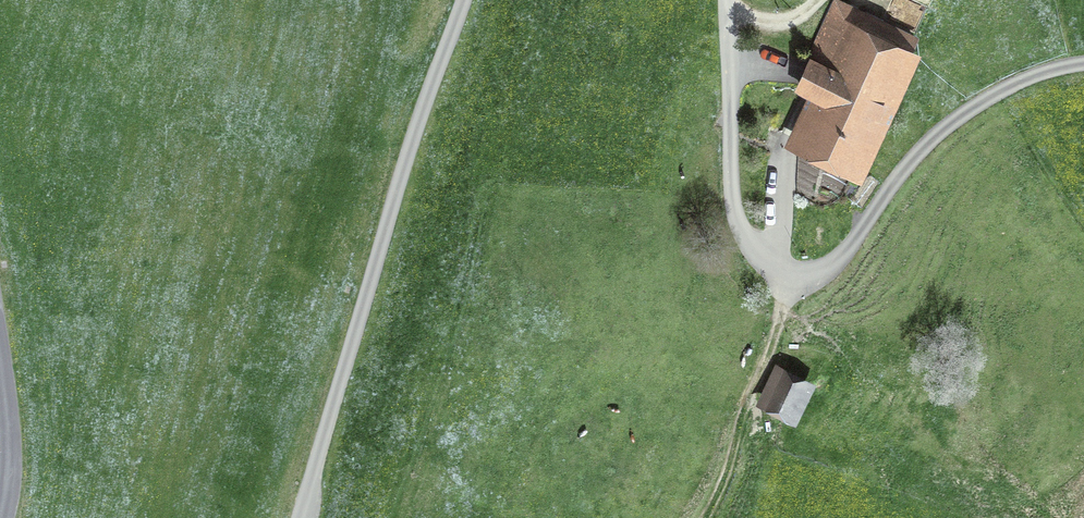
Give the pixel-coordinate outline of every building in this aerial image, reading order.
[(806,57),(809,60),(797,84),(818,94),(797,138),(850,164),(911,37),(834,0),(833,0),(806,57)] [(796,427),(816,386),(775,366),(755,407),(796,427)]
